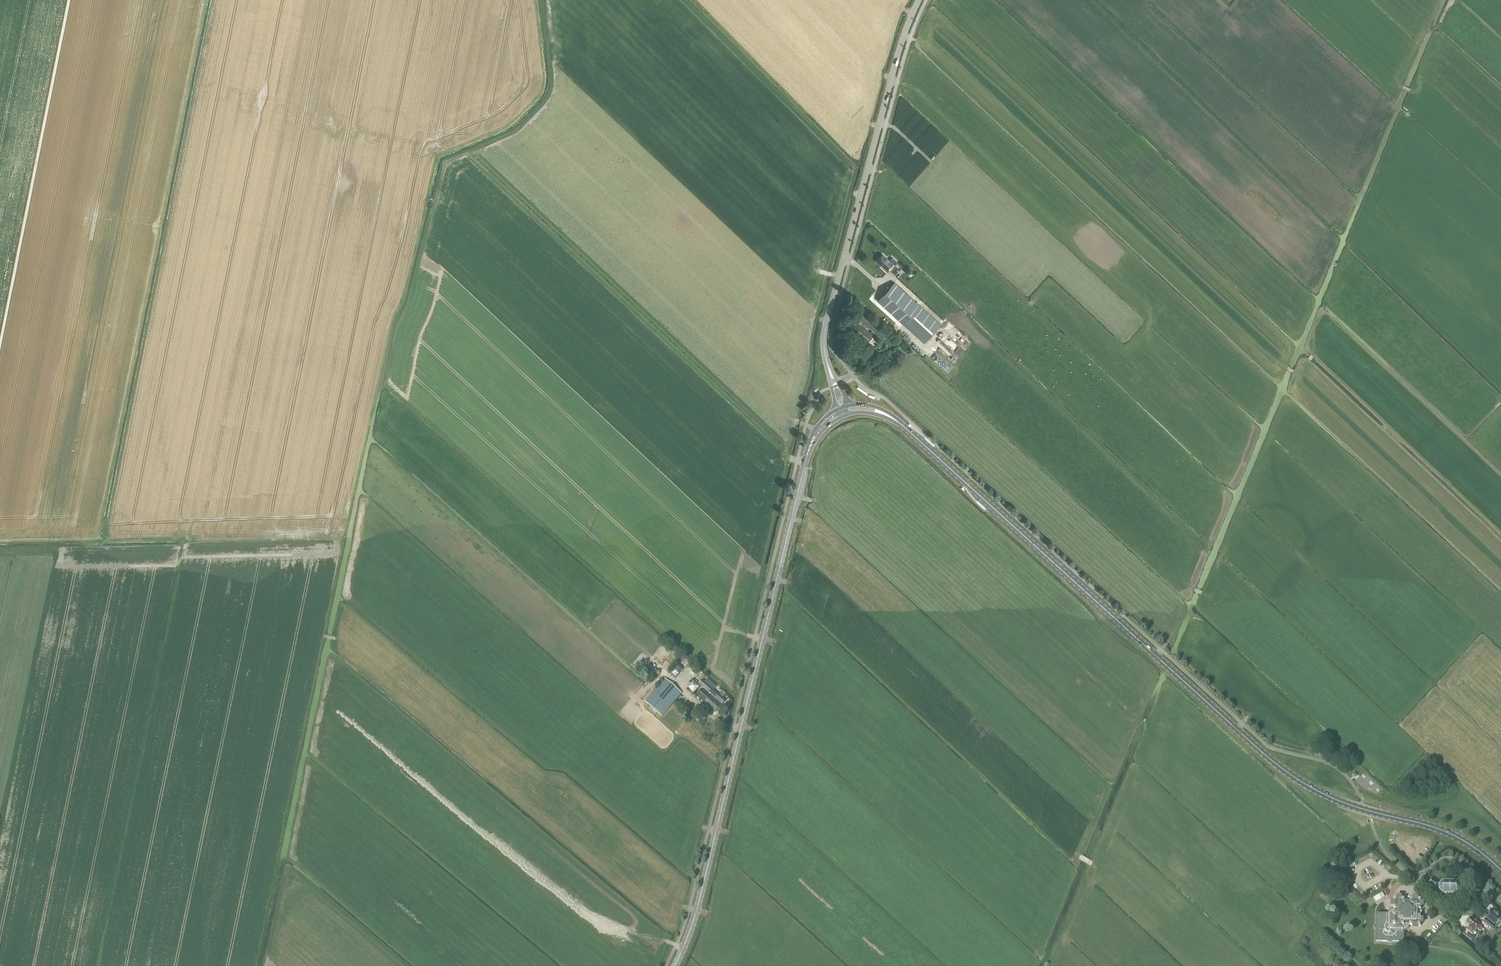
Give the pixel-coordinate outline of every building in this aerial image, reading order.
[(889,260),(883,254),(876,261),(881,265),(887,270),(893,264),(895,266),(898,262),(892,257),(889,260)] [(921,306),(895,282),(878,301),(904,325),(924,343),(941,324),(921,306)] [(868,394),(858,387),(857,389),(867,396),(868,394)] [(675,677),(689,662),(682,656),(669,671),(675,677)] [(653,681),(659,675),(661,673),(649,663),(642,671),(650,678),(653,681)] [(662,716),(681,693),(665,678),(645,701),(662,716)] [(717,686),(708,678),(704,682),(702,679),(698,684),(722,705),(726,701),(722,698),(725,694),(722,691),(719,695),(713,690),(717,686)] [(715,713),(721,705),(702,688),(696,696),(708,707),(706,709),(709,712),(711,710),(715,713)] [(685,705),(679,700),(676,704),(691,717),(694,713),(688,707),(692,703),(689,701),(685,705)] [(1440,885),(1438,884),(1439,884),(1431,879),(1428,883),(1436,888),(1439,890),(1443,894),(1458,894),(1462,890),(1462,885),(1458,882),(1443,881),(1440,885)] [(1374,897),(1376,901),(1385,896),(1382,892),(1374,897)] [(1408,930),(1409,929),(1409,928),(1410,927),(1410,926),(1421,926),(1421,915),(1418,915),(1418,909),(1421,909),(1421,899),(1411,898),(1410,901),(1405,901),(1405,898),(1394,898),(1394,909),(1393,909),(1392,909),(1390,910),(1389,911),(1388,912),(1388,914),(1377,914),(1376,941),(1387,942),(1388,942),(1389,943),(1390,943),(1391,943),(1393,942),(1404,942),(1404,931),(1405,931),(1406,931),(1407,930),(1408,930)] [(1484,922),(1493,930),(1495,927),(1500,920),(1500,917),(1496,913),(1496,912),(1492,908),(1489,912),(1488,911),(1484,916),(1486,918),(1485,920),(1484,922)] [(1480,931),(1483,927),(1481,926),(1481,925),(1471,917),(1466,923),(1469,926),(1466,930),(1469,932),(1466,936),(1472,940),(1475,937),(1473,935),(1478,929),(1480,931)]
